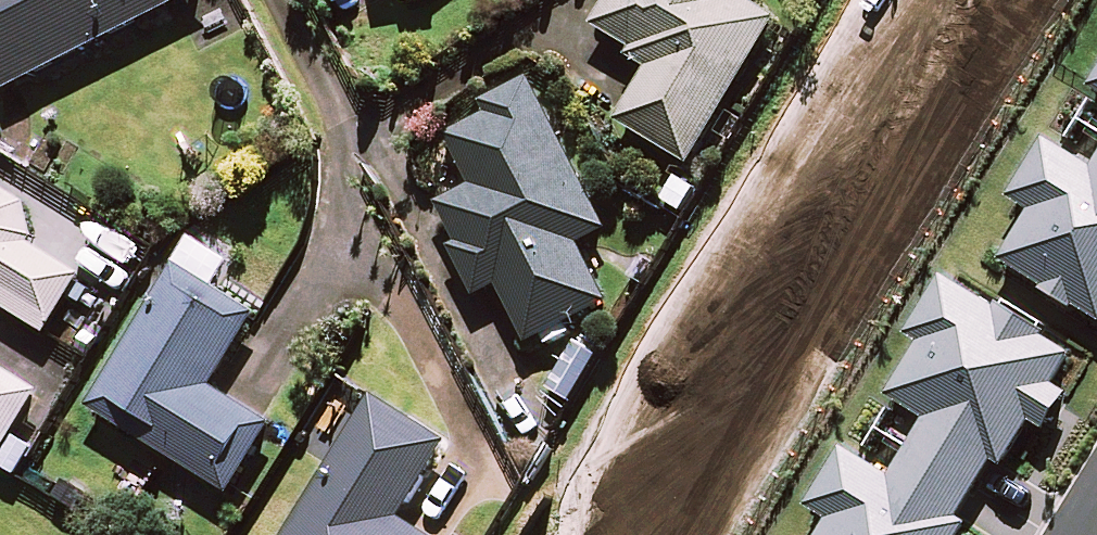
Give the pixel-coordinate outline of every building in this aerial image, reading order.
[(7,90),(8,92),(189,0),(0,0),(0,76),(7,90)] [(595,27),(654,65),(618,121),(686,165),(777,22),(743,0),(613,0),(595,27)] [(606,231),(530,81),(443,125),(476,189),(433,210),(477,298),(500,286),(529,344),(607,305),(577,246),(606,231)] [(1094,171),(1045,141),(1009,200),(1031,214),(1001,262),(1044,289),(1041,294),(1073,313),(1077,308),(1096,321),(1096,165),(1094,171)] [(46,337),(83,278),(32,246),(36,239),(29,205),(0,188),(0,308),(46,337)] [(193,240),(177,267),(218,292),(235,265),(193,240)] [(218,292),(177,267),(89,409),(232,496),(275,425),(215,389),(259,317),(218,292)] [(1054,388),(1073,358),(1045,340),(1048,335),(999,305),(996,310),(944,278),(908,337),(922,346),(889,398),(926,421),(908,450),(977,492),(995,463),(1004,469),(1032,424),(1048,434),(1070,397),(1054,388)] [(598,355),(578,343),(548,388),(569,402),(598,355)] [(1,460),(42,394),(0,368),(0,460),(1,460)] [(375,398),(288,534),(424,534),(402,521),(450,445),(375,398)] [(34,449),(17,438),(0,465),(0,467),(17,477),(34,449)] [(908,450),(891,478),(845,449),(808,508),(829,521),(821,534),(965,534),(969,527),(959,521),(977,492),(908,450)]
